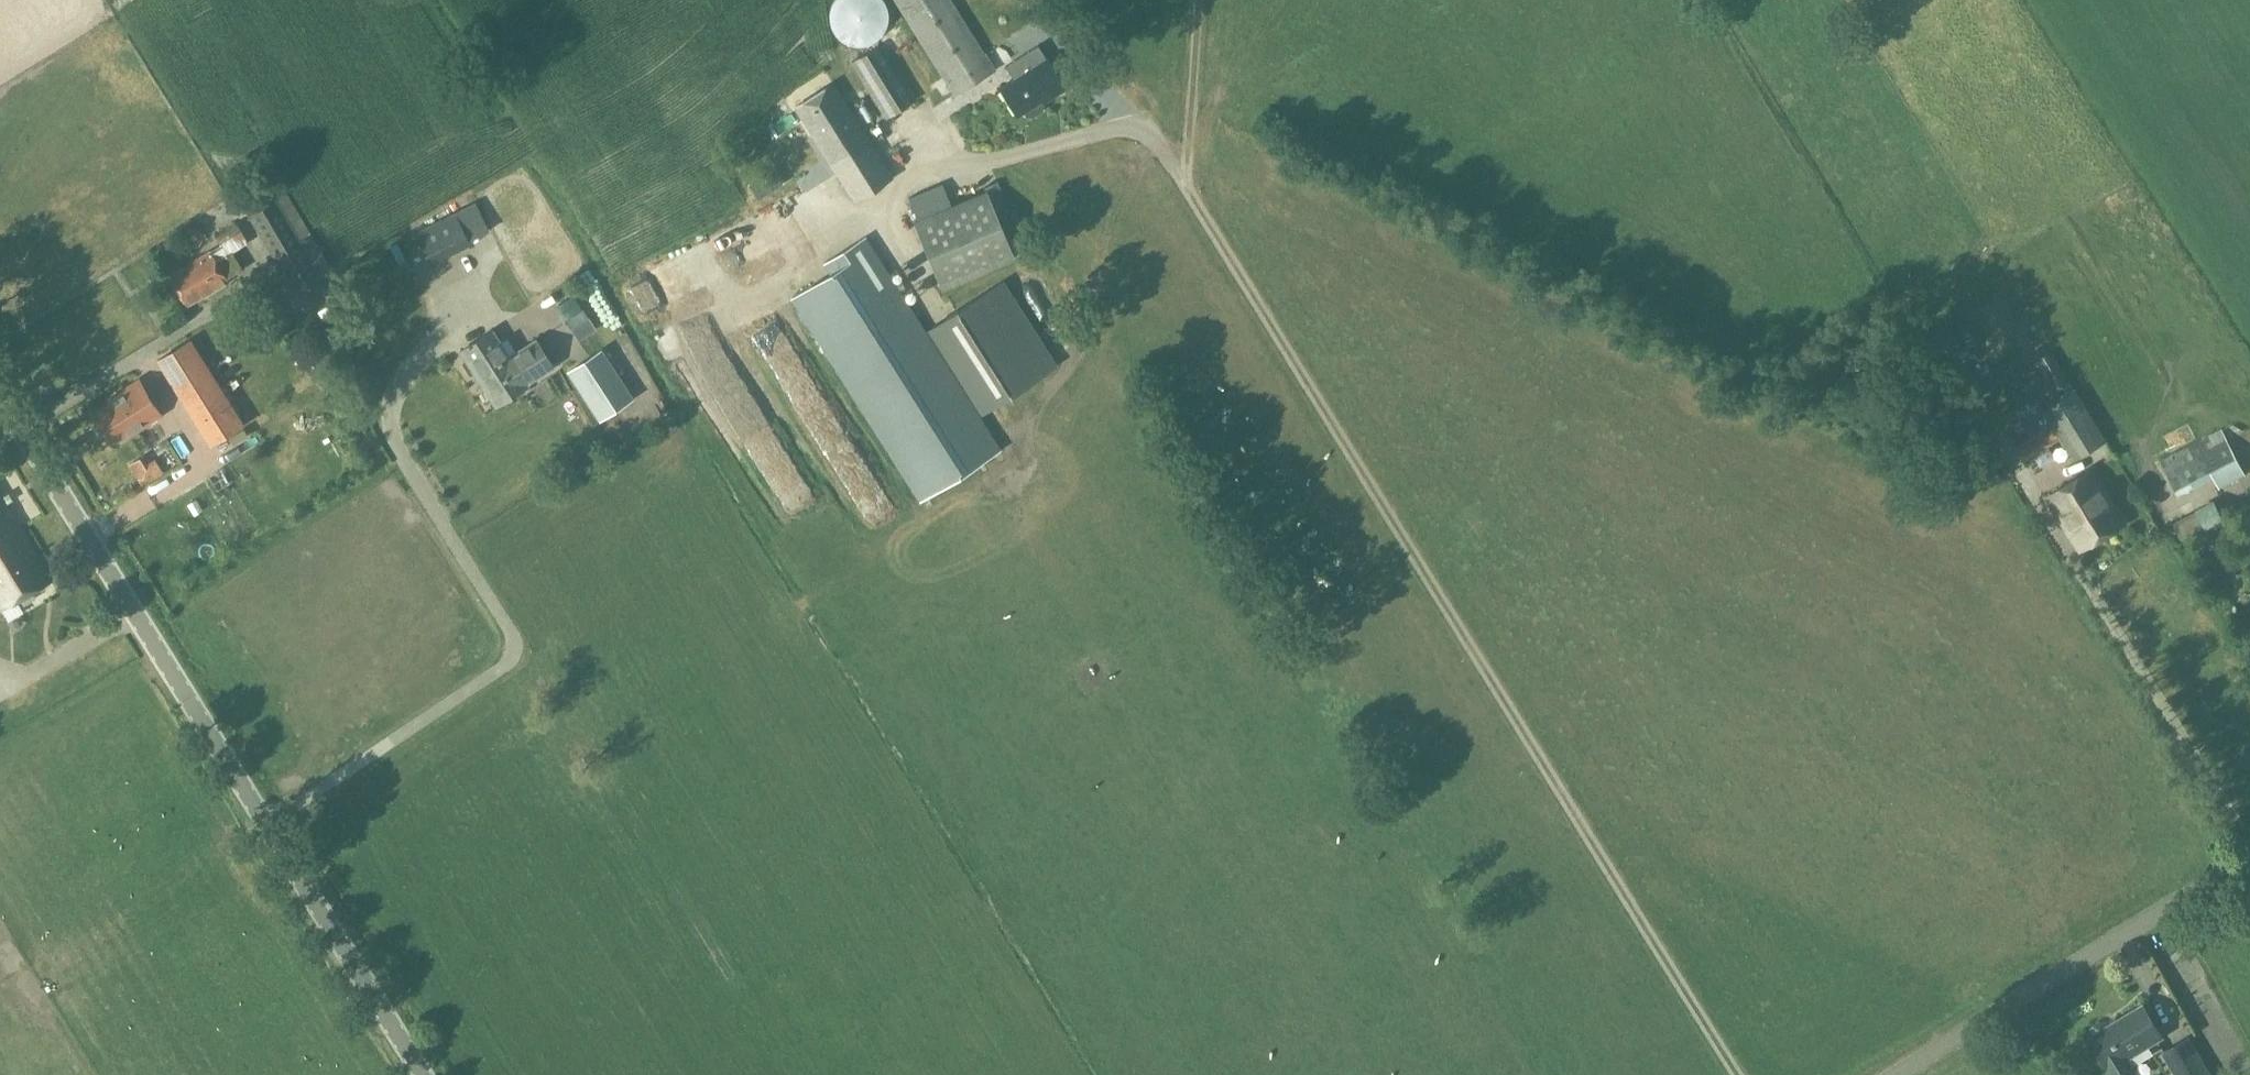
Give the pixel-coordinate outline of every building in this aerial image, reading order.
[(830,17),(831,19),(831,21),(831,23),(832,26),(833,28),(834,30),(835,32),(836,34),(839,37),(840,39),(842,40),(844,41),(848,43),(853,45),(857,46),(859,46),(864,45),(868,44),(870,43),(872,42),(874,41),(878,39),(879,37),(881,36),(882,34),(884,32),(885,30),(886,28),(886,26),(887,24),(887,21),(888,19),(888,17),(888,15),(887,12),(887,10),(886,8),(886,6),(885,4),(884,2),(882,0),(836,0),(835,2),(833,6),(832,8),(831,10),(831,12),(831,14),(830,17)] [(995,71),(950,0),(896,0),(955,95),(995,71)] [(917,100),(882,44),(851,63),(886,119),(917,100)] [(1044,106),(1041,102),(1050,96),(1052,99),(1066,89),(1047,59),(1046,59),(1038,46),(1006,66),(1014,80),(1000,88),(1018,117),(1024,113),(1027,117),(1032,118),(1043,111),(1044,106)] [(855,202),(893,178),(833,83),(795,107),(855,202)] [(942,292),(1016,260),(998,219),(1012,214),(998,182),(984,188),(986,192),(953,206),(943,184),(909,199),(918,220),(912,223),(942,292)] [(293,291),(320,276),(275,200),(248,216),(293,291)] [(799,205),(626,285),(662,362),(692,348),(688,337),(742,312),(734,294),(786,270),(778,253),(814,237),(799,205)] [(455,213),(415,233),(431,266),(471,246),(455,213)] [(214,235),(220,246),(243,232),(237,222),(214,235)] [(828,270),(790,293),(846,381),(922,501),(1000,451),(955,381),(865,239),(824,264),(828,270)] [(226,256),(220,246),(211,251),(169,276),(187,306),(229,282),(227,280),(244,270),(233,252),(226,256)] [(1002,282),(933,326),(968,381),(987,410),(1033,381),(1055,366),(1002,282)] [(574,295),(559,304),(568,319),(583,310),(574,295)] [(526,384),(552,367),(535,341),(510,358),(492,331),(460,351),(495,405),(527,385),(526,384)] [(182,341),(152,363),(211,444),(241,422),(182,341)] [(634,399),(602,349),(568,372),(600,421),(634,399)] [(2057,392),(2072,383),(2053,353),(2038,362),(2057,392)] [(161,415),(150,397),(138,379),(112,396),(115,401),(93,415),(110,443),(127,432),(130,435),(161,415)] [(2045,412),(2025,424),(2032,436),(2052,424),(2062,441),(2076,462),(2107,442),(2076,392),(2045,412)] [(2221,490),(2247,476),(2221,430),(2161,463),(2180,497),(2214,479),(2221,490)] [(183,445),(170,448),(174,465),(187,462),(183,445)] [(164,474),(159,465),(146,473),(138,460),(130,466),(143,487),(164,474)] [(2049,497),(2082,550),(2125,524),(2091,471),(2049,497)] [(174,479),(154,487),(158,498),(179,490),(174,479)] [(51,581),(0,496),(0,607),(2,610),(51,581)] [(2223,519),(2214,502),(2173,523),(2182,540),(2223,519)] [(2129,1058),(2163,1037),(2144,1005),(2090,1039),(2109,1070),(2107,1070),(2110,1074),(2138,1074),(2129,1058)] [(2191,1037),(2162,1053),(2173,1074),(2171,1074),(2213,1074),(2191,1037)]
